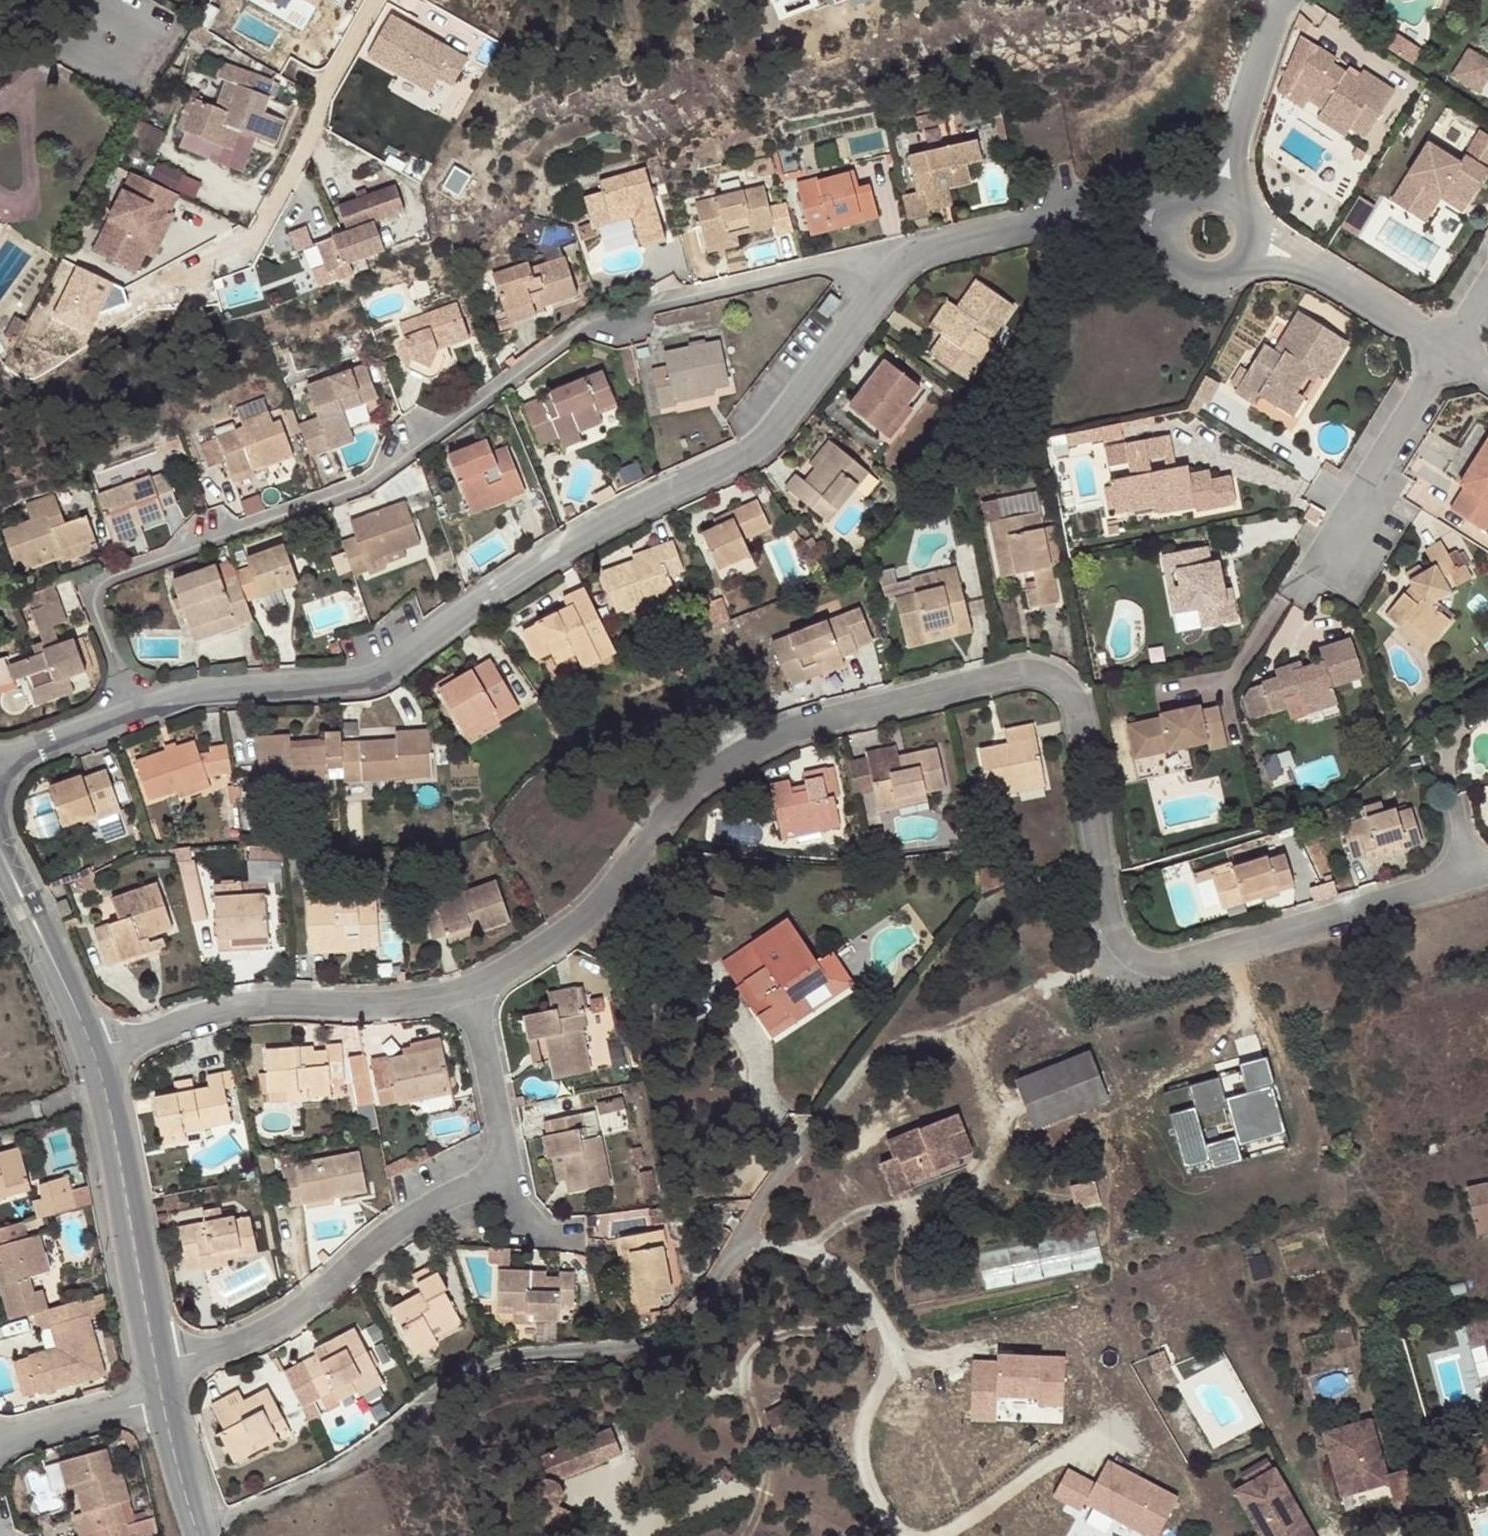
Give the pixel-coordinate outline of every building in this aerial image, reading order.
[(329,14),(337,0),(303,0),(329,14)] [(397,0),(371,45),(435,81),(444,65),(460,74),(476,46),(397,0)] [(217,33),(199,24),(193,34),(212,44),(217,33)] [(1299,39),(1287,73),(1296,79),(1293,83),(1313,96),(1318,88),(1330,98),(1321,112),(1348,130),(1363,140),(1392,94),(1363,74),(1359,80),(1356,87),(1344,79),(1329,68),(1333,62),(1315,51),(1299,39)] [(1474,96),(1487,77),(1487,68),(1466,54),(1450,79),(1474,96)] [(1329,68),(1344,79),(1356,87),(1359,80),(1344,69),(1333,62),(1329,68)] [(245,166),(255,168),(263,143),(277,148),(299,155),(305,139),(296,136),(299,125),(288,121),(293,105),(290,104),(294,90),(240,72),(235,86),(246,90),(240,108),(253,112),(250,121),(209,108),(198,144),(247,161),(245,166)] [(1342,141),(1348,130),(1321,112),(1315,122),(1342,141)] [(157,129),(130,117),(118,138),(147,152),(157,129)] [(296,136),(305,139),(308,129),(299,125),(296,136)] [(1006,149),(1003,126),(993,128),(998,150),(1006,149)] [(1391,209),(1416,228),(1433,202),(1439,205),(1444,197),(1466,211),(1487,176),(1487,143),(1479,138),(1457,172),(1426,150),(1391,209)] [(255,168),(245,166),(243,173),(266,182),(277,148),(263,143),(255,168)] [(920,199),(907,202),(913,227),(937,222),(935,211),(956,205),(953,191),(972,187),(968,169),(988,165),(983,144),(912,160),(920,199)] [(592,219),(597,236),(598,240),(642,227),(646,245),(668,239),(645,167),(600,179),(603,190),(584,195),(592,219)] [(1054,168),(1038,171),(1040,183),(1057,180),(1054,168)] [(153,247),(166,213),(163,211),(170,194),(121,175),(88,256),(119,268),(131,239),(153,247)] [(865,223),(882,219),(873,186),(862,189),(859,176),(824,183),(823,179),(801,184),(812,235),(836,229),(835,222),(862,216),(865,223)] [(706,237),(774,220),(766,181),(696,200),(706,237)] [(372,258),(366,242),(360,226),(397,213),(385,186),(358,195),(324,205),(335,234),(308,243),(320,278),(330,273),(335,280),(348,276),(342,268),(372,258)] [(1444,197),(1439,205),(1460,220),(1466,211),(1444,197)] [(1345,229),(1344,229),(1359,238),(1377,208),(1363,199),(1345,229)] [(1433,202),(1416,228),(1423,233),(1439,205),(1433,202)] [(574,223),(576,228),(579,241),(597,236),(592,219),(574,223)] [(132,273),(141,254),(149,258),(153,247),(131,239),(119,268),(132,273)] [(541,303),(574,292),(562,253),(529,266),(527,259),(493,271),(508,324),(545,312),(541,303)] [(85,276),(69,263),(53,283),(69,295),(85,276)] [(220,281),(228,304),(259,294),(252,271),(220,281)] [(957,308),(938,335),(944,339),(930,359),(969,384),(996,343),(990,338),(1015,303),(977,280),(957,308)] [(928,328),(938,335),(957,308),(947,301),(928,328)] [(460,303),(403,323),(409,341),(416,361),(408,364),(410,368),(433,379),(442,375),(449,360),(444,350),(473,340),(460,303)] [(22,323),(9,314),(0,328),(0,335),(10,342),(22,323)] [(1266,358),(1261,367),(1342,361),(1348,352),(1302,323),(1276,365),(1266,358)] [(401,344),(408,364),(416,361),(409,341),(401,344)] [(681,397),(721,387),(739,382),(729,341),(672,355),(675,367),(660,371),(669,412),(684,408),(683,405),(681,397)] [(633,376),(644,374),(640,357),(629,359),(633,376)] [(1261,367),(1247,389),(1249,409),(1258,414),(1263,406),(1283,419),(1296,399),(1299,401),(1312,380),(1320,387),(1324,389),(1342,361),(1261,367)] [(302,416),(314,449),(356,434),(351,421),(346,407),(378,397),(368,366),(311,386),(319,411),(302,416)] [(852,418),(884,442),(920,396),(887,372),(852,418)] [(588,424),(612,415),(610,410),(625,404),(609,373),(558,394),(560,397),(565,409),(555,412),(551,401),(532,410),(551,450),(568,444),(591,434),(588,424)] [(1296,399),(1283,419),(1295,427),(1320,387),(1312,380),(1299,401),(1296,399)] [(723,395),(721,387),(681,397),(683,405),(723,395)] [(1249,409),(1247,389),(1239,403),(1249,409)] [(1217,397),(1209,392),(1194,416),(1202,421),(1217,397)] [(378,397),(346,407),(351,421),(382,410),(378,397)] [(560,397),(551,401),(555,412),(565,409),(560,397)] [(275,408),(249,417),(252,425),(228,432),(211,438),(218,462),(236,456),(240,469),(260,463),(255,449),(264,446),(270,461),(300,450),(288,417),(279,420),(275,408)] [(616,423),(612,415),(588,424),(591,434),(616,423)] [(596,441),(591,434),(568,444),(572,452),(596,441)] [(1095,454),(1091,436),(1066,441),(1068,459),(1095,454)] [(833,444),(814,469),(822,474),(841,450),(833,444)] [(1189,475),(1164,481),(1165,488),(1154,489),(1150,471),(1169,468),(1163,445),(1127,452),(1129,462),(1132,487),(1114,491),(1118,518),(1141,512),(1143,519),(1158,517),(1159,522),(1197,517),(1198,522),(1237,514),(1232,487),(1212,490),(1211,481),(1191,485),(1189,475)] [(518,504),(537,495),(522,461),(507,468),(503,458),(498,446),(457,463),(477,512),(516,495),(518,504)] [(1487,540),(1487,448),(1460,492),(1464,495),(1450,516),(1487,540)] [(791,497),(838,529),(875,477),(841,450),(822,474),(811,488),(801,481),(791,497)] [(503,458),(507,468),(522,461),(518,451),(503,458)] [(1108,465),(1129,462),(1127,452),(1107,456),(1108,465)] [(264,472),(260,463),(240,469),(244,479),(264,472)] [(101,482),(116,526),(146,516),(169,509),(166,501),(181,496),(170,465),(155,470),(154,465),(101,482)] [(64,543),(99,531),(92,509),(72,517),(55,525),(51,512),(68,505),(61,486),(32,497),(38,514),(8,526),(21,558),(36,553),(40,564),(68,555),(64,543)] [(994,513),(1047,504),(1045,486),(991,494),(994,513)] [(347,541),(358,572),(375,565),(371,556),(424,537),(411,499),(356,519),(361,536),(347,541)] [(742,524),(724,532),(705,538),(721,574),(755,559),(748,542),(774,530),(760,501),(737,510),(742,524)] [(1032,600),(1061,595),(1047,504),(994,513),(1004,571),(1036,567),(1039,585),(1030,586),(1032,600)] [(72,517),(68,505),(51,512),(55,525),(72,517)] [(719,518),(724,532),(742,524),(737,510),(719,518)] [(1119,523),(1143,519),(1141,512),(1118,518),(1119,523)] [(116,526),(120,538),(150,528),(146,516),(116,526)] [(103,542),(99,531),(64,543),(68,555),(103,542)] [(424,537),(371,556),(375,565),(376,568),(429,549),(424,537)] [(655,558),(624,566),(595,574),(606,615),(668,595),(662,577),(682,570),(673,542),(651,548),(655,558)] [(256,565),(240,568),(242,574),(250,597),(304,578),(291,543),(253,556),(256,565)] [(622,556),(624,566),(655,558),(651,548),(622,556)] [(1409,625),(1436,645),(1453,623),(1439,613),(1441,610),(1439,605),(1475,586),(1468,575),(1470,573),(1463,560),(1459,562),(1457,558),(1449,561),(1443,548),(1428,555),(1437,572),(1424,578),(1422,572),(1408,577),(1417,598),(1411,605),(1404,600),(1387,622),(1402,633),(1409,625)] [(26,569),(40,564),(36,553),(21,558),(26,569)] [(1182,581),(1189,622),(1202,620),(1205,638),(1242,632),(1238,610),(1228,611),(1223,573),(1214,575),(1212,557),(1168,565),(1171,582),(1182,581)] [(258,618),(250,597),(242,574),(240,568),(237,559),(179,581),(195,627),(239,611),(242,623),(258,618)] [(950,581),(961,580),(958,564),(948,566),(950,581)] [(952,628),(969,625),(961,580),(950,581),(948,566),(913,573),(916,589),(897,594),(907,643),(929,639),(925,625),(950,621),(952,628)] [(0,573),(0,596),(12,591),(5,572),(0,573)] [(916,589),(913,573),(894,577),(897,594),(916,589)] [(1177,624),(1189,622),(1182,581),(1171,582),(1177,624)] [(617,653),(613,646),(579,595),(556,608),(562,618),(522,641),(540,667),(569,648),(584,671),(617,653)] [(43,628),(62,621),(72,619),(64,598),(35,608),(43,628)] [(812,657),(816,669),(843,660),(840,652),(859,646),(857,641),(874,637),(864,602),(773,634),(785,667),(812,657)] [(195,627),(199,638),(242,623),(239,611),(195,627)] [(67,638),(62,621),(43,628),(49,644),(67,638)] [(971,632),(969,625),(952,628),(950,621),(925,625),(929,639),(971,632)] [(69,640),(67,638),(49,644),(50,647),(46,649),(47,654),(17,665),(22,684),(32,680),(38,701),(79,688),(79,686),(76,676),(91,671),(79,637),(69,640)] [(1287,676),(1281,678),(1285,705),(1299,703),(1302,712),(1334,704),(1332,696),(1362,686),(1353,649),(1320,660),(1322,673),(1288,682),(1287,676)] [(789,678),(816,669),(812,657),(785,667),(789,678)] [(510,720),(529,708),(498,662),(445,694),(471,732),(504,710),(510,720)] [(1271,720),(1286,717),(1285,705),(1281,678),(1275,680),(1276,686),(1262,689),(1271,720)] [(1337,714),(1334,704),(1302,712),(1305,724),(1337,714)] [(1207,763),(1226,759),(1218,720),(1201,725),(1199,717),(1176,723),(1177,731),(1161,734),(1161,731),(1129,737),(1135,769),(1206,756),(1207,763)] [(1020,784),(1045,778),(1037,727),(1006,733),(1008,748),(982,754),(988,790),(1000,788),(1004,802),(1022,799),(1020,784)] [(341,741),(343,766),(343,775),(365,774),(366,781),(434,776),(432,728),(398,729),(399,739),(399,746),(362,747),(362,740),(341,741)] [(341,741),(341,732),(324,733),(325,740),(326,749),(291,750),(290,740),(290,735),(258,737),(261,783),(327,780),(327,768),(343,766),(341,741)] [(235,767),(231,744),(210,745),(211,753),(198,757),(192,739),(135,759),(149,797),(205,777),(203,770),(235,767)] [(362,740),(362,747),(399,746),(399,739),(362,740)] [(290,740),(291,750),(326,749),(325,740),(290,740)] [(900,795),(947,788),(939,747),(909,752),(910,760),(888,764),(884,747),(868,751),(879,810),(901,804),(900,795)] [(1273,774),(1291,769),(1286,751),(1268,757),(1273,774)] [(98,822),(122,812),(107,768),(50,789),(63,827),(95,814),(98,822)] [(819,830),(842,823),(836,793),(825,796),(819,769),(801,774),(804,788),(790,791),(788,781),(768,786),(779,831),(817,822),(819,830)] [(1047,794),(1045,778),(1020,784),(1022,799),(1047,794)] [(1344,862),(1385,850),(1386,849),(1394,847),(1398,856),(1418,850),(1408,815),(1390,822),(1389,816),(1377,820),(1375,812),(1357,817),(1359,826),(1336,833),(1344,862)] [(1389,865),(1385,850),(1344,862),(1347,871),(1361,866),(1364,873),(1389,865)] [(280,865),(280,855),(261,854),(261,869),(280,870),(280,865)] [(294,863),(293,856),(280,855),(280,865),(294,865),(294,863)] [(1268,895),(1271,898),(1287,892),(1279,864),(1263,868),(1262,864),(1225,876),(1224,872),(1188,884),(1191,894),(1207,888),(1214,911),(1235,905),(1237,912),(1259,906),(1256,899),(1268,895)] [(275,873),(253,874),(253,888),(276,888),(275,873)] [(253,888),(253,874),(224,876),(227,933),(240,932),(239,927),(255,927),(256,941),(279,939),(276,888),(253,888)] [(116,955),(154,942),(150,930),(171,924),(183,919),(169,876),(122,890),(127,911),(104,918),(116,955)] [(371,939),(371,946),(390,946),(388,901),(368,902),(368,898),(345,899),(345,902),(335,903),(335,877),(316,877),(317,951),(337,950),(336,940),(371,939)] [(483,923),(486,932),(522,919),(507,879),(429,908),(441,939),(454,934),(483,923)] [(100,896),(96,886),(84,891),(88,901),(100,896)] [(72,911),(72,912),(82,908),(76,894),(67,898),(72,911)] [(1272,903),(1271,898),(1268,895),(1256,899),(1259,906),(1272,903)] [(72,912),(78,921),(93,914),(89,904),(82,908),(72,912)] [(1216,918),(1237,912),(1235,905),(1214,911),(1216,918)] [(391,922),(391,960),(411,960),(411,922),(391,922)] [(457,943),(486,932),(483,923),(454,934),(457,943)] [(150,930),(154,942),(175,935),(171,924),(150,930)] [(240,932),(227,933),(228,943),(256,941),(255,927),(239,927),(240,932)] [(371,948),(371,946),(371,939),(336,940),(337,950),(371,948)] [(798,976),(778,951),(764,963),(769,968),(727,1003),(744,1023),(752,1016),(758,1023),(744,1035),(757,1050),(779,1031),(784,1036),(801,1023),(791,1011),(807,997),(812,993),(798,976)] [(812,993),(807,997),(817,1009),(836,993),(812,964),(798,976),(812,993)] [(599,1028),(594,985),(564,988),(565,1004),(539,1007),(541,1033),(558,1031),(562,1074),(599,1071),(594,1029),(599,1028)] [(413,1049),(448,1042),(448,1034),(419,1039),(420,1041),(413,1043),(413,1049)] [(308,1036),(309,1039),(309,1048),(314,1047),(314,1044),(322,1042),(322,1036),(308,1036)] [(309,1048),(309,1039),(271,1042),(272,1066),(273,1079),(291,1077),(292,1084),(314,1082),(314,1089),(338,1087),(337,1069),(352,1068),(350,1038),(333,1039),(333,1041),(322,1042),(314,1044),(314,1047),(309,1048)] [(449,1042),(448,1042),(413,1049),(396,1052),(397,1060),(380,1064),(386,1099),(403,1095),(404,1098),(458,1088),(454,1063),(449,1042)] [(382,1122),(367,1047),(351,1050),(367,1125),(382,1122)] [(1097,1049),(1021,1079),(1039,1126),(1116,1097),(1097,1049)] [(1199,1105),(1173,1112),(1188,1168),(1215,1161),(1216,1168),(1244,1161),(1240,1146),(1294,1131),(1274,1057),(1246,1064),(1254,1091),(1229,1098),(1223,1077),(1193,1085),(1199,1105)] [(460,1062),(454,1063),(458,1088),(465,1086),(460,1062)] [(212,1081),(199,1083),(180,1088),(158,1092),(167,1131),(190,1126),(235,1116),(228,1082),(236,1080),(233,1066),(210,1070),(212,1081)] [(273,1079),(272,1066),(262,1067),(264,1087),(273,1087),(273,1085),(273,1079)] [(180,1088),(199,1083),(197,1072),(178,1076),(180,1088)] [(315,1093),(314,1089),(314,1082),(292,1084),(292,1095),(315,1093)] [(603,1108),(587,1110),(588,1126),(584,1127),(586,1138),(606,1136),(603,1108)] [(588,1126),(587,1110),(555,1114),(556,1129),(545,1130),(548,1151),(563,1151),(565,1174),(573,1173),(575,1188),(610,1184),(606,1136),(586,1138),(584,1127),(588,1126)] [(972,1128),(965,1110),(893,1137),(900,1154),(887,1160),(900,1196),(921,1187),(918,1178),(966,1158),(982,1152),(972,1128)] [(190,1126),(167,1131),(168,1139),(192,1135),(190,1126)] [(337,1178),(339,1186),(371,1179),(362,1141),(298,1154),(299,1158),(286,1161),(292,1195),(307,1192),(306,1184),(337,1178)] [(24,1185),(15,1153),(0,1158),(0,1191),(24,1185)] [(412,1153),(394,1162),(397,1174),(412,1165),(417,1163),(412,1153)] [(573,1173),(565,1174),(566,1188),(575,1188),(573,1173)] [(646,1174),(652,1198),(656,1197),(651,1173),(646,1174)] [(646,1199),(652,1198),(646,1174),(641,1175),(646,1199)] [(307,1192),(339,1186),(337,1178),(306,1184),(307,1192)] [(33,1191),(37,1203),(64,1196),(62,1183),(33,1191)] [(26,1193),(24,1185),(0,1191),(0,1200),(26,1193)] [(27,1206),(32,1221),(70,1211),(65,1196),(37,1203),(27,1206)] [(342,1196),(298,1205),(301,1219),(345,1209),(342,1196)] [(242,1239),(244,1247),(261,1243),(254,1210),(241,1212),(241,1208),(229,1210),(226,1200),(211,1203),(214,1213),(185,1219),(190,1248),(204,1244),(204,1247),(242,1239)] [(1487,1240),(1487,1200),(1465,1205),(1473,1244),(1487,1240)] [(674,1207),(668,1208),(655,1209),(658,1222),(676,1219),(674,1207)] [(658,1222),(655,1209),(650,1209),(653,1223),(658,1222)] [(597,1214),(586,1216),(588,1225),(599,1223),(597,1214)] [(0,1230),(0,1266),(1,1266),(6,1284),(0,1286),(0,1297),(7,1324),(33,1316),(45,1312),(39,1292),(30,1294),(27,1281),(46,1275),(35,1237),(20,1241),(16,1226),(0,1230)] [(989,1285),(1108,1265),(1101,1228),(983,1249),(989,1285)] [(621,1237),(628,1271),(634,1270),(638,1283),(642,1308),(663,1304),(661,1295),(673,1292),(662,1245),(655,1246),(652,1231),(621,1237)] [(244,1251),(244,1247),(242,1239),(204,1247),(205,1251),(206,1258),(244,1251)] [(1473,1244),(1474,1251),(1487,1249),(1487,1240),(1473,1244)] [(191,1253),(205,1251),(204,1247),(204,1244),(190,1248),(191,1253)] [(474,1248),(461,1250),(465,1262),(475,1259),(476,1258),(474,1248)] [(438,1342),(434,1336),(432,1328),(458,1313),(447,1291),(449,1290),(440,1272),(437,1273),(432,1265),(413,1276),(422,1292),(393,1308),(416,1354),(438,1342)] [(539,1276),(538,1268),(507,1270),(508,1307),(524,1306),(525,1313),(547,1311),(547,1317),(570,1316),(569,1301),(584,1300),(581,1266),(566,1266),(566,1274),(553,1275),(539,1276)] [(553,1267),(538,1268),(539,1276),(553,1275),(553,1267)] [(634,1270),(628,1271),(630,1285),(638,1283),(634,1270)] [(55,1351),(27,1361),(39,1398),(102,1379),(87,1321),(112,1315),(108,1293),(74,1304),(45,1312),(33,1316),(38,1332),(49,1329),(55,1351)] [(548,1321),(547,1317),(547,1311),(525,1313),(526,1323),(548,1321)] [(432,1328),(434,1336),(463,1322),(458,1313),(432,1328)] [(1468,1322),(1475,1346),(1487,1342),(1487,1316),(1468,1322)] [(357,1330),(335,1342),(339,1349),(320,1360),(317,1357),(303,1365),(321,1398),(332,1392),(338,1401),(361,1388),(357,1381),(363,1377),(366,1381),(380,1374),(357,1330)] [(339,1349),(335,1342),(315,1353),(317,1357),(320,1360),(339,1349)] [(39,1398),(27,1361),(13,1365),(25,1401),(39,1398)] [(992,1368),(988,1423),(1013,1425),(1014,1401),(1058,1403),(1057,1411),(1078,1412),(1081,1367),(1014,1363),(1014,1369),(992,1368)] [(357,1381),(361,1388),(365,1394),(385,1383),(380,1374),(366,1381),(363,1377),(357,1381)] [(248,1402),(247,1402),(234,1408),(230,1400),(215,1407),(228,1431),(224,1433),(239,1461),(253,1454),(247,1443),(276,1429),(274,1424),(287,1417),(272,1389),(248,1402)] [(234,1408),(247,1402),(243,1392),(230,1400),(234,1408)] [(291,1426),(287,1417),(274,1424),(276,1429),(278,1433),(291,1426)] [(281,1439),(278,1433),(276,1429),(247,1443),(253,1454),(281,1439)] [(1380,1430),(1333,1445),(1353,1510),(1399,1495),(1406,1515),(1427,1508),(1417,1479),(1399,1485),(1380,1430)] [(524,1525),(547,1534),(559,1506),(561,1502),(563,1501),(563,1494),(561,1488),(563,1484),(564,1482),(564,1479),(611,1461),(599,1434),(541,1457),(546,1469),(544,1470),(542,1473),(541,1477),(541,1483),(538,1485),(535,1487),(533,1492),(533,1496),(534,1500),(524,1525)] [(1468,1449),(1476,1479),(1467,1481),(1472,1498),(1482,1496),(1483,1499),(1487,1497),(1487,1443),(1468,1449)] [(77,1535),(90,1535),(124,1526),(119,1506),(127,1504),(118,1473),(109,1475),(103,1453),(57,1465),(65,1491),(74,1488),(76,1500),(81,1516),(73,1518),(77,1535)] [(1069,1506),(1093,1518),(1096,1512),(1145,1535),(1174,1535),(1189,1505),(1117,1470),(1106,1493),(1081,1481),(1069,1506)] [(1244,1502),(1263,1535),(1316,1535),(1283,1479),(1244,1502)] [(74,1488),(65,1491),(68,1502),(76,1500),(74,1488)] [(133,1516),(135,1523),(153,1518),(149,1496),(142,1498),(145,1512),(133,1516)] [(35,1519),(39,1532),(51,1528),(47,1516),(38,1518),(35,1519)] [(90,1535),(126,1535),(124,1526),(90,1535)]
